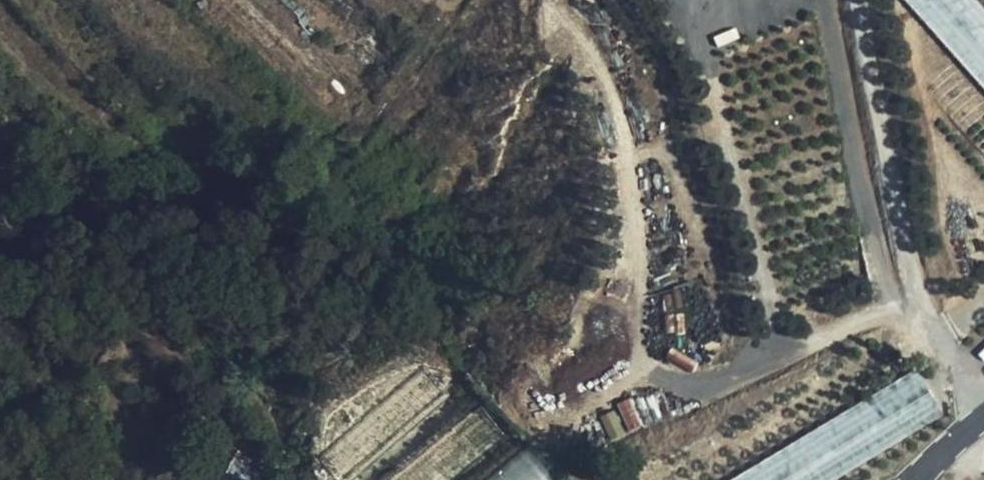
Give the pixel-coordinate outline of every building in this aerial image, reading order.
[(983,82),(983,6),(978,0),(911,0),(983,82)] [(429,365),(325,455),(347,479),(450,390),(429,365)] [(923,371),(735,479),(838,479),(949,415),(923,371)] [(490,479),(559,479),(533,446),(490,479)]
